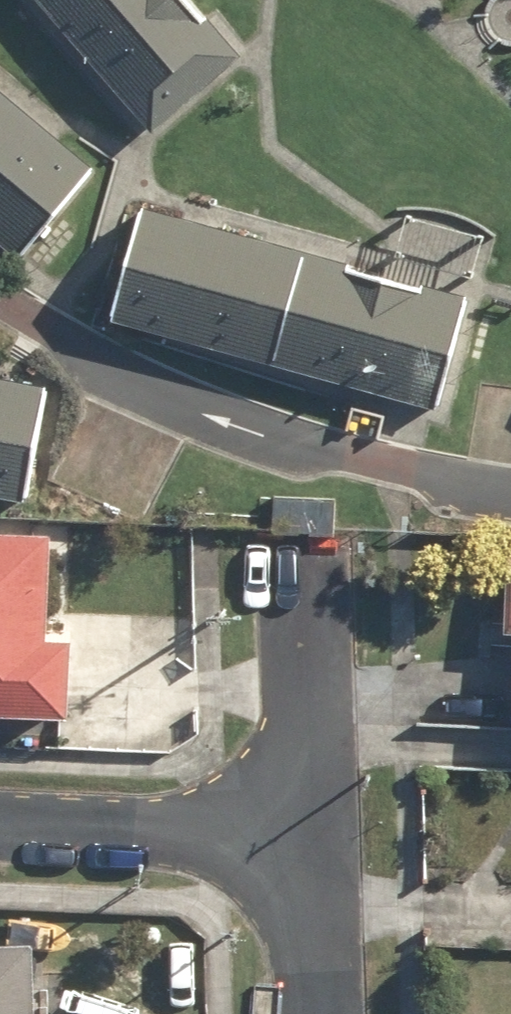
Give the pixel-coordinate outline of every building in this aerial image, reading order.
[(145,143),(235,66),(179,0),(23,0),(145,143)] [(14,270),(90,179),(0,104),(0,258),(14,270)] [(462,303),(137,213),(105,330),(429,420),(462,303)] [(0,384),(0,508),(17,511),(39,392),(0,384)] [(269,541),(332,542),(333,501),(270,500),(269,541)] [(0,542),(0,730),(57,733),(61,650),(37,649),(42,544),(0,542)] [(0,933),(0,1013),(76,1013),(75,1003),(55,1004),(51,930),(0,933)]
